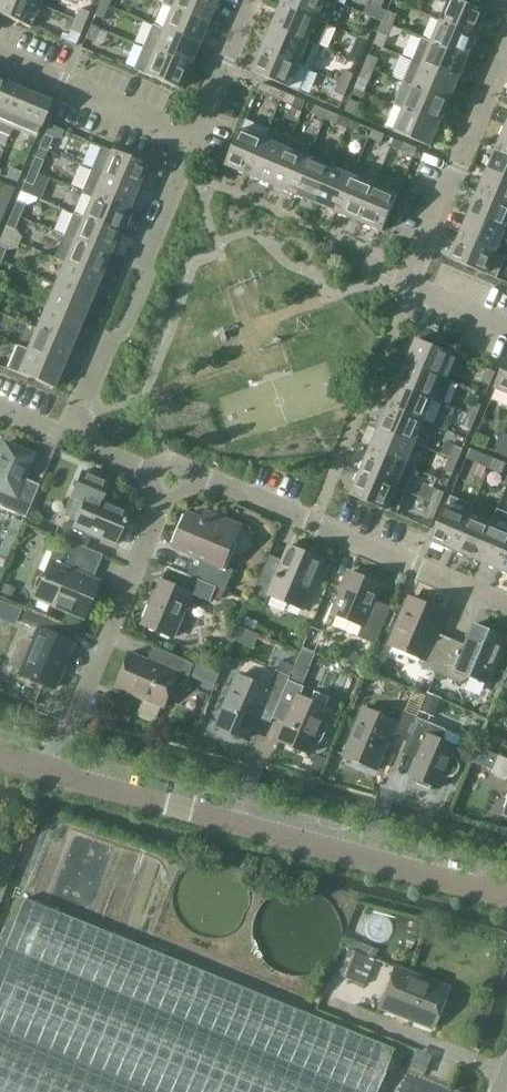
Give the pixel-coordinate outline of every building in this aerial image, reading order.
[(20,23),(31,28),(41,5),(30,1),(30,0),(29,0),(0,0),(0,15),(20,23)] [(216,0),(163,0),(161,4),(171,8),(172,7),(207,22),(217,0),(216,0)] [(318,20),(328,24),(338,2),(332,0),(284,0),(282,5),(318,20)] [(373,17),(383,22),(388,11),(382,8),(385,0),(374,0),(372,4),(376,5),(371,16),(373,17)] [(442,20),(478,35),(488,12),(458,0),(450,0),(442,20)] [(103,19),(108,7),(100,3),(95,16),(103,19)] [(282,5),(273,27),(309,42),(308,43),(319,47),(328,24),(318,20),(282,5)] [(172,7),(171,8),(162,29),(198,44),(207,22),(172,7)] [(84,23),(89,13),(80,9),(76,20),(84,23)] [(393,26),(398,15),(388,11),(383,22),(393,26)] [(373,17),(369,28),(363,26),(358,37),(368,41),(373,30),(379,32),(383,22),(373,17)] [(79,34),(84,23),(76,20),(71,31),(79,34)] [(469,57),(478,35),(442,20),(433,42),(469,57)] [(383,22),(379,32),(389,37),(393,26),(383,22)] [(99,29),(91,25),(85,38),(93,42),(99,29)] [(143,47),(189,67),(198,44),(162,29),(152,25),(143,47)] [(263,49),(310,68),(319,47),(308,43),(309,42),(273,27),(263,49)] [(368,41),(358,37),(354,48),(363,52),(368,41)] [(469,57),(433,42),(422,38),(413,60),(459,79),(469,57)] [(133,70),(179,89),(189,67),(143,47),(133,70)] [(254,72),(290,87),(300,91),(310,68),(263,49),(254,72)] [(365,66),(375,70),(379,59),(369,55),(365,66)] [(450,101),(459,79),(413,60),(404,82),(414,86),(450,101)] [(375,70),(365,66),(360,77),(370,81),(375,70)] [(340,81),(349,85),(354,74),(344,70),(340,81)] [(349,85),(340,81),(335,92),(345,96),(349,85)] [(13,128),(28,93),(6,83),(0,97),(0,132),(9,136),(13,128)] [(441,124),(450,101),(414,86),(405,108),(441,124)] [(281,100),(285,92),(272,87),(269,95),(281,100)] [(285,92),(281,100),(294,105),(297,97),(285,92)] [(13,128),(36,138),(51,102),(28,93),(13,128)] [(346,111),(356,115),(360,104),(351,99),(346,111)] [(325,119),(329,111),(316,105),(313,114),(325,119)] [(441,124),(405,108),(395,131),(431,146),(441,124)] [(347,128),(351,120),(329,111),(325,119),(347,128)] [(246,119),(227,165),(250,175),(269,129),(246,119)] [(351,120),(347,128),(369,137),(373,129),(351,120)] [(498,148),(506,152),(506,126),(498,148)] [(269,129),(250,175),(272,184),(287,148),(291,138),(269,129)] [(373,129),(369,137),(382,143),(385,134),(373,129)] [(53,139),(44,135),(39,148),(48,152),(53,139)] [(414,156),(418,148),(405,143),(401,151),(414,156)] [(150,170),(147,167),(147,166),(101,147),(91,170),(137,189),(140,182),(145,182),(150,170)] [(294,193),(316,203),(331,167),(332,167),(336,157),(312,147),(308,157),(309,158),(294,193)] [(287,148),(272,184),(294,193),(309,158),(308,157),(287,148)] [(498,148),(489,170),(506,178),(506,152),(498,148)] [(35,157),(30,170),(39,174),(44,161),(35,157)] [(353,176),(332,167),(331,167),(316,203),(338,212),(353,176)] [(17,182),(21,173),(10,168),(6,177),(17,182)] [(30,170),(24,182),(20,192),(37,199),(40,193),(33,186),(39,174),(30,170)] [(82,192),(92,196),(128,211),(137,189),(91,170),(82,192)] [(479,192),(506,204),(506,178),(489,170),(479,192)] [(353,176),(338,212),(360,221),(375,185),(353,176)] [(0,198),(9,202),(15,188),(6,185),(0,198)] [(375,185),(360,221),(383,231),(398,195),(375,185)] [(20,192),(11,214),(20,218),(25,206),(36,202),(37,199),(20,192)] [(470,214),(506,229),(506,204),(479,192),(470,214)] [(131,215),(127,212),(128,211),(92,196),(83,218),(119,233),(122,226),(126,226),(131,215)] [(11,214),(6,226),(2,236),(19,243),(21,237),(15,230),(20,218),(11,214)] [(73,240),(109,255),(110,253),(114,254),(119,243),(116,240),(119,233),(83,218),(73,214),(63,236),(74,240),(73,240)] [(470,214),(461,236),(496,251),(506,229),(470,214)] [(0,240),(0,261),(2,262),(7,249),(17,248),(19,243),(2,236),(0,240)] [(100,277),(109,255),(73,240),(74,240),(63,236),(54,258),(64,262),(100,277)] [(451,259),(487,274),(497,278),(506,256),(496,252),(496,251),(461,236),(451,259)] [(100,288),(97,285),(100,277),(64,262),(55,284),(91,299),(91,298),(96,299),(100,288)] [(81,321),(91,299),(55,284),(46,306),(81,321)] [(82,332),(78,329),(81,321),(46,306),(36,328),(72,343),(73,342),(77,343),(82,332)] [(75,348),(72,345),(72,343),(36,328),(27,350),(63,365),(66,358),(70,359),(75,348)] [(408,362),(444,377),(453,354),(417,339),(408,362)] [(7,369),(52,387),(53,388),(63,365),(27,350),(17,346),(7,369)] [(443,377),(444,377),(408,362),(398,384),(434,399),(445,403),(454,382),(443,377)] [(496,389),(506,393),(506,363),(496,389)] [(481,381),(490,385),(496,372),(487,368),(481,381)] [(389,406),(425,421),(434,399),(398,384),(389,406)] [(473,401),(468,413),(477,417),(482,404),(473,401)] [(425,421),(389,406),(380,428),(416,443),(415,444),(426,448),(430,438),(426,429),(422,427),(425,421)] [(463,426),(472,429),(477,417),(468,413),(463,426)] [(406,465),(407,464),(415,444),(416,443),(380,428),(370,450),(406,465)] [(473,442),(487,448),(490,439),(477,433),(473,442)] [(0,452),(0,507),(25,518),(39,485),(23,478),(32,456),(4,444),(0,452)] [(455,445),(449,457),(458,461),(464,449),(455,445)] [(361,472),(407,492),(417,469),(407,464),(406,465),(370,450),(361,472)] [(477,462),(490,467),(493,458),(481,453),(477,462)] [(444,470),(453,474),(458,461),(449,457),(444,470)] [(503,473),(506,464),(493,458),(490,467),(503,473)] [(407,492),(361,472),(352,495),(398,514),(407,492)] [(440,505),(445,493),(436,489),(431,501),(440,505)] [(61,537),(65,539),(70,541),(86,548),(91,536),(114,545),(128,513),(87,495),(76,522),(69,519),(61,537)] [(474,505),(451,496),(432,541),(455,551),(470,515),(474,505)] [(440,505),(431,501),(425,514),(434,518),(440,505)] [(226,591),(234,570),(223,566),(240,526),(208,512),(204,520),(190,514),(176,547),(205,559),(197,578),(217,587),(226,591)] [(455,551),(477,560),(492,525),(470,515),(455,551)] [(499,569),(506,550),(506,531),(492,525),(477,560),(499,569)] [(2,552),(7,554),(13,541),(7,538),(7,536),(0,533),(0,556),(2,552)] [(92,579),(103,555),(86,548),(70,541),(65,554),(54,549),(34,598),(83,619),(98,582),(92,579)] [(305,609),(325,561),(289,546),(279,568),(266,563),(253,594),(268,600),(270,595),(305,609)] [(506,573),(506,550),(499,569),(506,573)] [(361,637),(377,644),(393,608),(376,601),(383,585),(351,572),(333,613),(365,627),(361,637)] [(211,601),(217,587),(197,578),(188,575),(183,589),(162,580),(144,624),(174,637),(193,594),(211,601)] [(10,601),(15,588),(2,583),(0,587),(0,597),(10,601)] [(437,673),(451,638),(437,632),(446,612),(411,597),(391,645),(424,659),(421,666),(437,673)] [(17,622),(23,610),(10,605),(5,617),(17,622)] [(37,630),(33,641),(26,638),(19,641),(10,662),(13,669),(20,672),(19,674),(54,688),(73,643),(58,637),(63,625),(26,609),(21,622),(37,630)] [(451,638),(437,673),(462,683),(462,682),(472,677),(489,684),(506,642),(506,637),(474,624),(466,644),(451,638)] [(187,683),(196,664),(171,653),(165,668),(131,653),(117,687),(165,707),(177,679),(187,683)] [(262,680),(269,668),(248,656),(241,668),(262,680)] [(279,705),(292,674),(295,666),(281,661),(270,688),(238,675),(218,723),(251,737),(266,700),(279,705)] [(292,674),(279,705),(293,711),(280,741),(310,753),(315,743),(319,744),(321,742),(323,739),(325,736),(326,731),(327,726),(327,724),(323,722),(329,709),(326,707),(330,698),(316,692),(312,701),(301,696),(307,681),(292,674)] [(435,716),(442,698),(427,693),(421,711),(435,716)] [(408,742),(418,717),(396,708),(392,719),(364,707),(344,755),(378,770),(392,735),(408,742)] [(418,717),(408,742),(422,748),(410,775),(418,778),(416,783),(431,789),(433,784),(440,788),(445,776),(447,777),(449,777),(451,777),(453,777),(454,776),(456,775),(458,774),(459,773),(460,771),(460,769),(461,767),(461,766),(461,764),(460,762),(459,760),(458,759),(457,757),(455,756),(454,756),(457,747),(445,742),(447,729),(418,717)] [(500,755),(492,773),(495,779),(504,782),(506,781),(506,758),(500,755)] [(239,900),(239,899),(238,892),(236,885),(233,878),(228,872),(221,867),(214,863),(208,861),(199,861),(192,862),(183,865),(179,867),(172,873),(166,881),(164,886),(162,893),(162,901),(163,909),(165,916),(169,922),(174,928),(179,932),(187,936),(193,938),(202,938),(209,937),(216,935),(221,932),(228,927),(232,922),(236,915),(238,908),(239,900)] [(330,935),(330,934),(329,924),(326,915),(322,907),(317,900),(308,894),(300,890),(289,887),(281,887),(271,888),(264,891),(256,895),(250,901),(244,909),(240,916),(237,925),(236,935),(237,943),(239,951),(244,959),(249,966),(256,972),(264,976),(273,980),(282,981),(292,980),(301,977),(309,973),(317,967),(322,961),(327,952),(329,944),(330,935)] [(24,899),(0,958),(0,1091),(377,1091),(394,1049),(24,899)] [(354,952),(343,978),(363,986),(373,959),(354,952)] [(447,988),(395,967),(379,1008),(431,1028),(447,988)]
